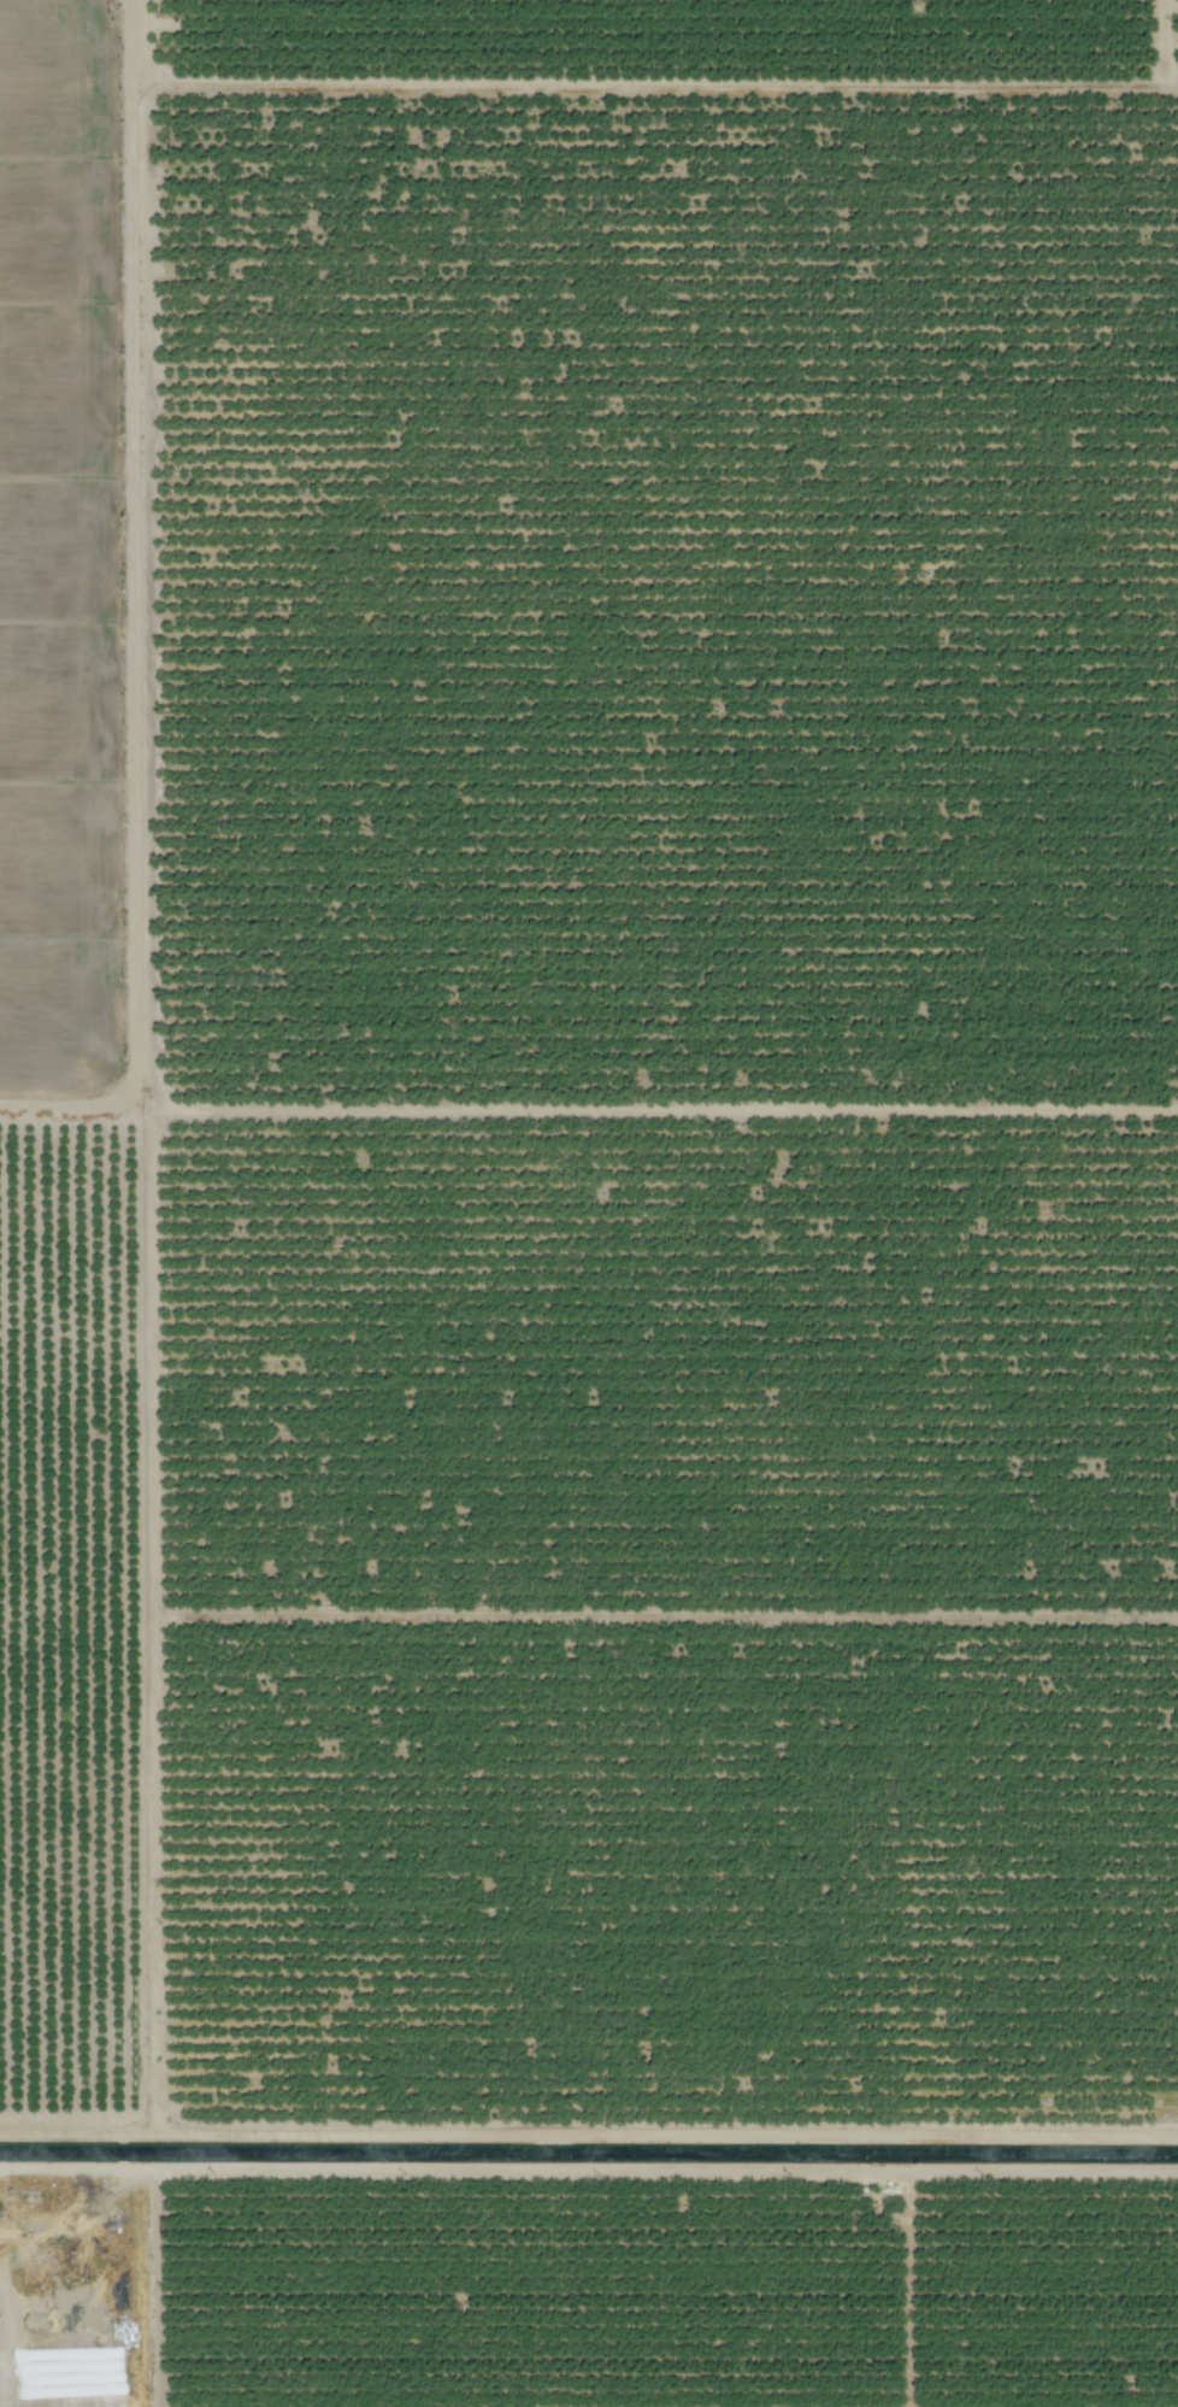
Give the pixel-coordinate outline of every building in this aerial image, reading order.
[(48,2380),(60,2380),(60,2362),(48,2362),(48,2380)]
